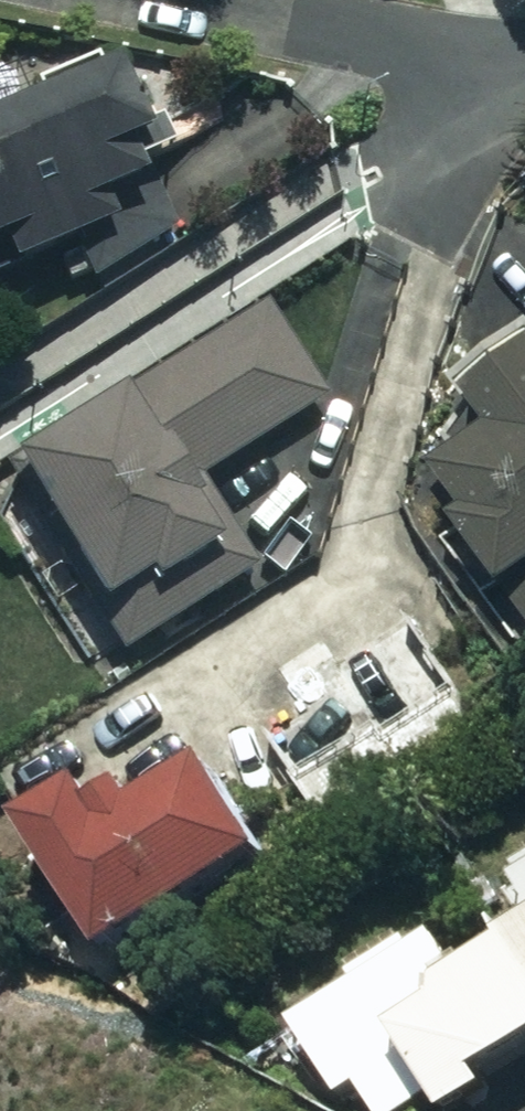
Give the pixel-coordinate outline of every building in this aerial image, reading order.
[(131,66),(0,120),(0,287),(152,223),(142,199),(166,189),(160,174),(173,169),(131,66)] [(274,302),(11,469),(129,653),(263,568),(206,479),(335,398),(274,302)] [(486,400),(511,434),(438,487),(524,607),(524,372),(486,400)] [(273,733),(335,826),(402,782),(397,774),(486,715),(417,611),(342,661),(326,637),(279,668),(307,710),(273,733)] [(120,780),(38,830),(115,955),(277,856),(223,769),(153,811),(142,794),(132,800),(120,780)] [(303,1030),(353,1103),(367,1093),(379,1110),(425,1110),(442,1100),(449,1110),(478,1110),(505,1093),(496,1080),(524,1060),(524,879),(303,1030)]
